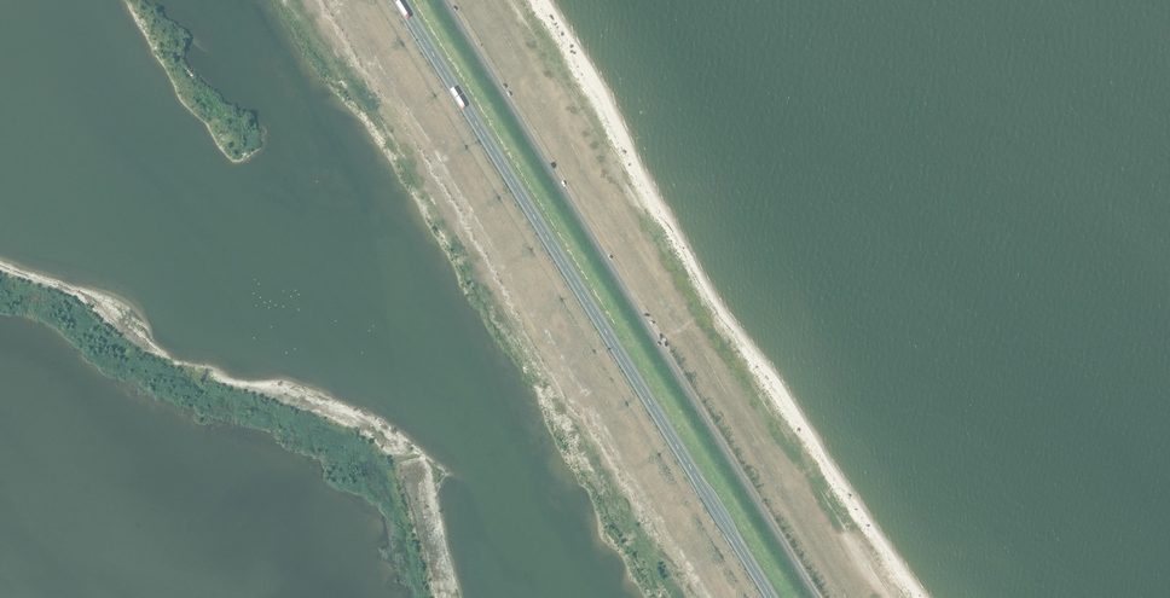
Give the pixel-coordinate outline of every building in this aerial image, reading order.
[(525,233),(529,230),(523,219),(519,222),(525,233)]
